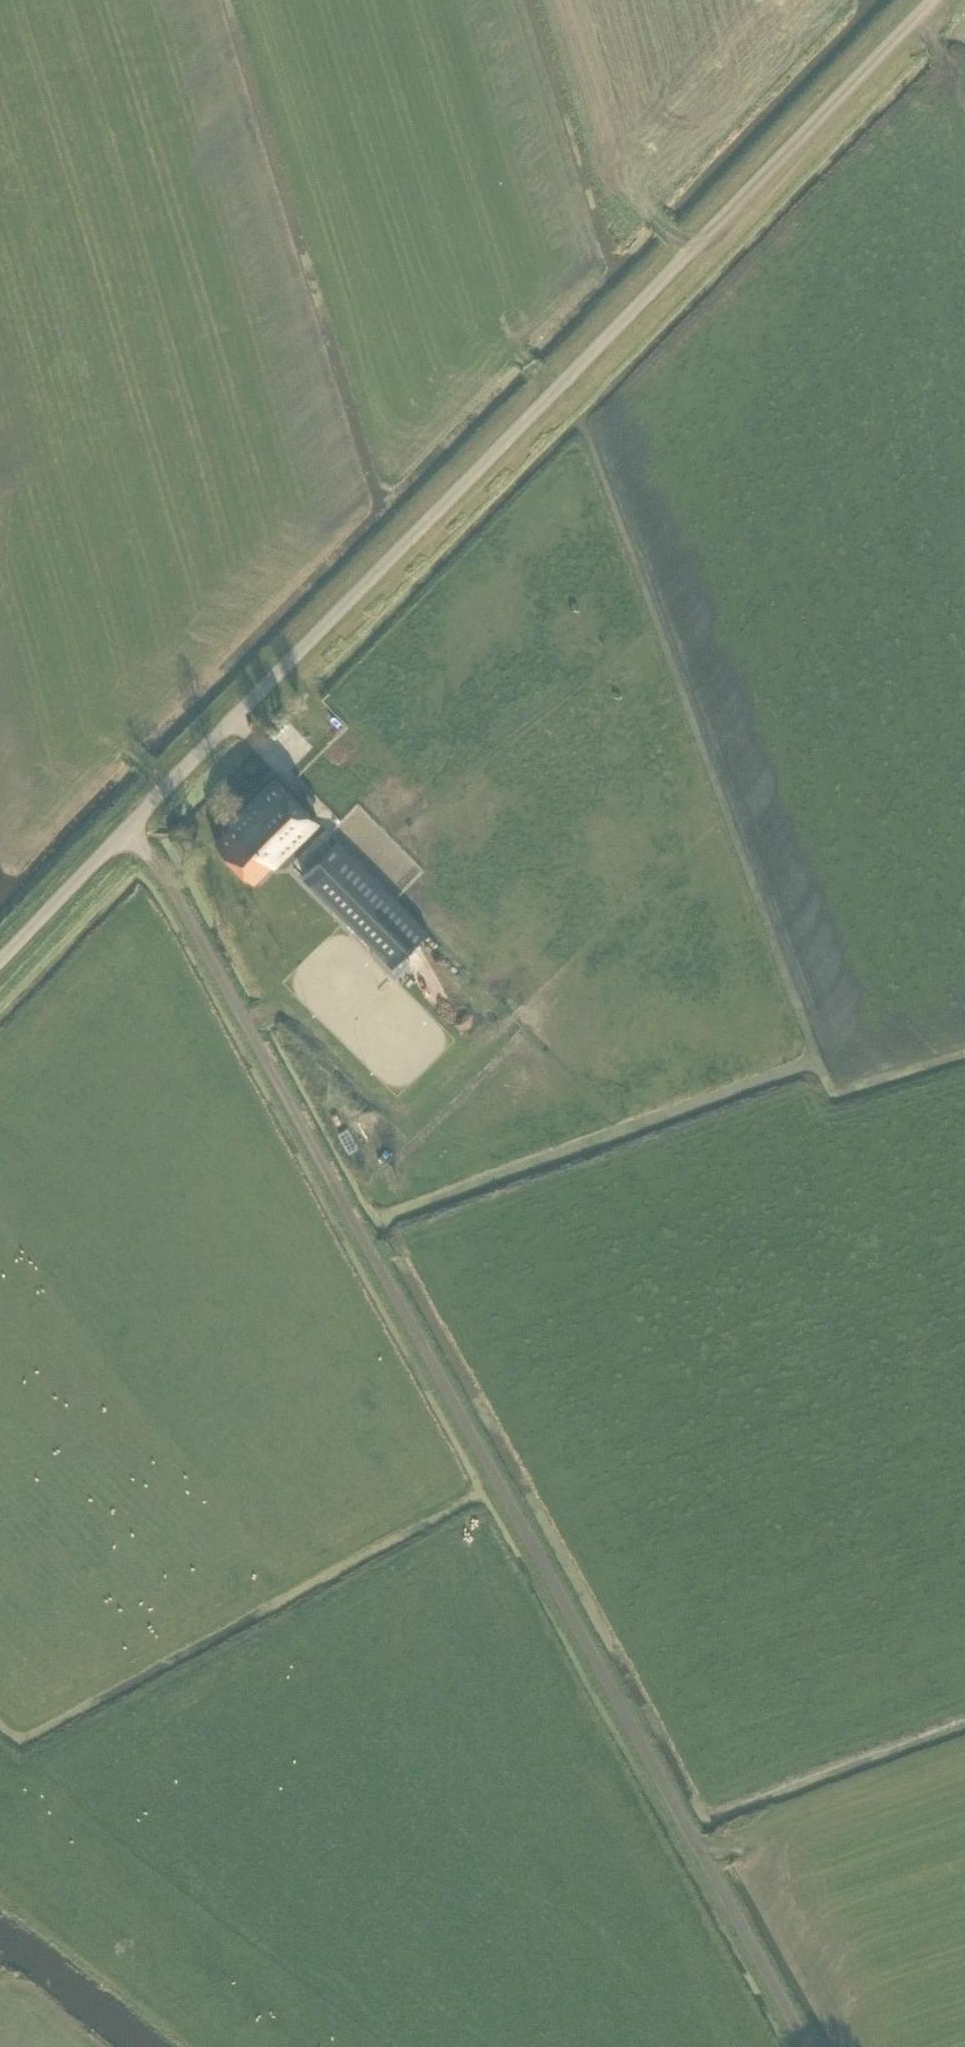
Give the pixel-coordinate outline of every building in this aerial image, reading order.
[(214,842),(230,858),(230,862),(233,865),(238,865),(253,881),(271,863),(273,865),(318,821),(274,777),(227,824),(230,827),(214,842)] [(337,840),(302,876),(375,950),(409,913),(337,840)] [(450,997),(441,1004),(469,1043),(479,1036),(450,997)]
